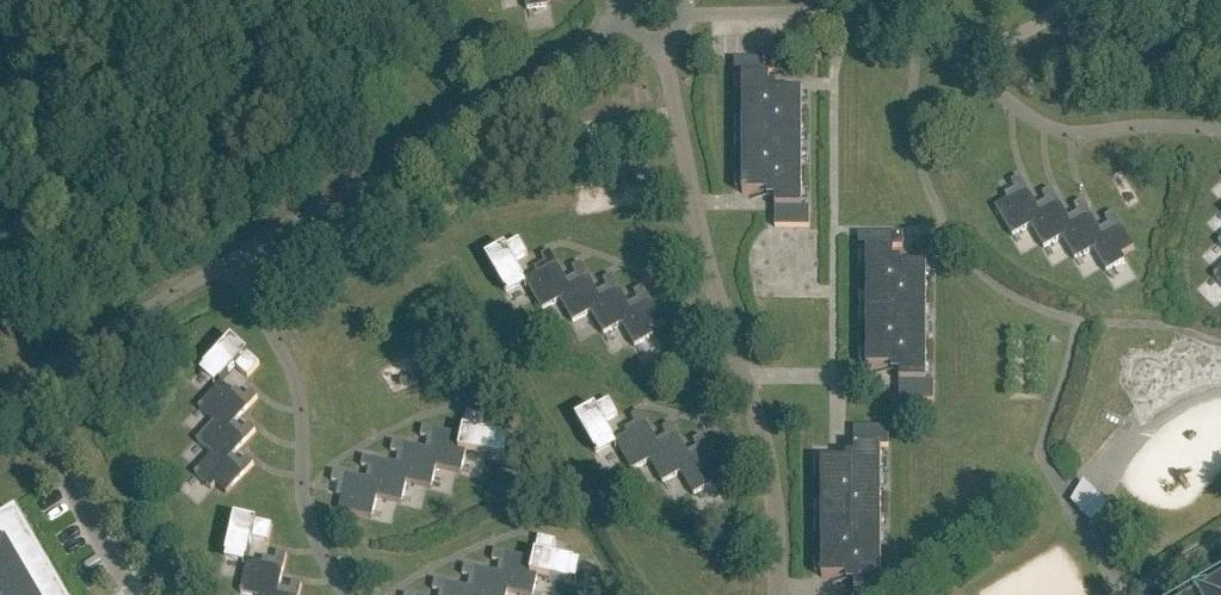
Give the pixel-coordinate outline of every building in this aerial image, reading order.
[(527,11),(549,8),(547,1),(552,0),(525,0),(527,11)] [(769,79),(742,79),(742,195),(775,195),(775,210),(802,210),(802,93),(769,93),(769,79)] [(1018,196),(995,209),(1012,238),(1030,228),(1026,221),(1040,213),(1020,179),(1012,184),(1018,196)] [(1040,213),(1026,221),(1030,228),(1043,250),(1062,239),(1058,232),(1071,225),(1051,191),(1043,196),(1050,207),(1040,213)] [(1081,219),(1071,225),(1058,232),(1062,239),(1075,262),(1093,251),(1089,244),(1102,236),(1082,202),(1074,207),(1081,219)] [(1112,231),(1102,236),(1089,244),(1093,251),(1106,274),(1125,262),(1122,256),(1134,249),(1114,214),(1105,219),(1112,231)] [(903,236),(859,236),(859,254),(867,254),(867,370),(900,370),(900,386),(900,403),(934,403),(934,384),(926,384),(926,267),(893,267),(893,253),(894,249),(903,248),(903,236)] [(518,241),(485,260),(505,295),(525,283),(513,264),(527,256),(518,241)] [(548,270),(525,283),(541,312),(560,302),(556,295),(569,287),(550,253),(541,258),(548,270)] [(579,282),(569,287),(556,295),(560,302),(572,324),(591,314),(587,307),(600,299),(581,265),(572,270),(579,282)] [(610,294),(600,299),(587,307),(591,314),(603,336),(622,326),(618,319),(631,311),(612,277),(603,282),(610,294)] [(641,306),(631,311),(618,319),(622,326),(634,348),(654,337),(650,332),(663,324),(643,289),(634,294),(641,306)] [(221,385),(236,368),(247,378),(259,366),(231,340),(204,370),(221,385)] [(198,410),(214,424),(219,418),(231,428),(257,399),(250,393),(241,402),(221,385),(198,410)] [(609,402),(576,420),(595,455),(615,444),(615,443),(604,425),(617,417),(609,402)] [(615,443),(615,444),(632,473),(650,463),(646,455),(659,448),(640,414),(631,418),(638,430),(615,443)] [(484,419),(467,415),(462,437),(462,438),(459,452),(466,453),(497,460),(502,439),(480,434),(484,419)] [(196,443),(212,457),(218,451),(229,461),(256,432),(248,426),(239,436),(231,428),(219,418),(214,424),(196,443)] [(677,467),(690,460),(671,426),(662,431),(669,442),(659,448),(646,455),(650,463),(663,485),(681,475),(677,467)] [(423,429),(421,438),(434,441),(431,452),(428,468),(436,469),(461,475),(466,453),(459,452),(462,438),(436,432),(423,429)] [(854,429),(854,431),(854,463),(829,463),(821,463),(822,579),(855,579),(855,594),(889,594),(881,594),(881,448),(889,449),(889,429),(854,429)] [(700,454),(690,460),(677,467),(681,475),(694,497),(713,486),(710,480),(722,473),(702,438),(693,443),(700,454)] [(436,469),(428,468),(431,452),(393,444),(391,454),(404,456),(402,467),(398,483),(406,484),(432,490),(436,469)] [(218,451),(212,457),(195,476),(211,491),(216,486),(226,496),(254,465),(246,459),(237,469),(229,461),(218,451)] [(363,459),(361,468),(375,471),(372,482),(369,497),(377,499),(402,505),(406,484),(398,483),(402,467),(363,459)] [(347,477),(334,473),(332,483),(345,486),(339,512),(372,520),(377,499),(369,497),(372,482),(347,477)] [(1108,507),(1084,483),(1072,504),(1090,524),(1108,507)] [(0,524),(0,594),(63,594),(15,515),(0,524)] [(271,527),(234,518),(226,557),(248,562),(252,540),(267,544),(271,527)] [(534,562),(531,576),(538,577),(538,578),(569,585),(574,563),(552,558),(556,543),(539,539),(534,562)] [(492,562),(506,565),(503,576),(500,591),(508,593),(515,594),(534,594),(538,577),(531,576),(534,562),(508,556),(495,553),(492,562)] [(241,594),(262,594),(263,591),(278,594),(287,557),(277,554),(274,568),(248,562),(241,594)] [(462,577),(476,580),(473,591),(472,594),(507,594),(508,593),(500,591),(503,576),(478,570),(465,568),(462,577)] [(433,592),(446,594),(472,594),(473,591),(435,582),(433,592)] [(301,586),(292,584),(289,594),(299,594),(301,586)]
